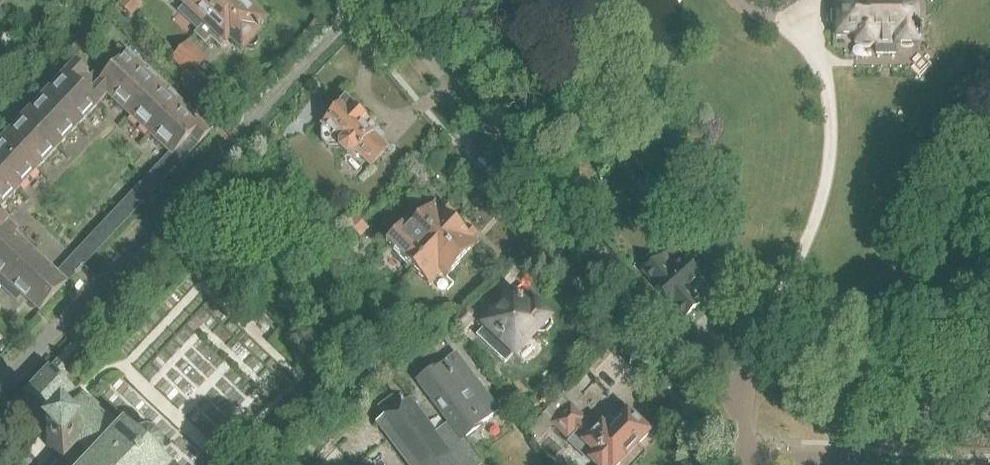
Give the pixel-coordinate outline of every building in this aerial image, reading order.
[(139,1),(139,0),(124,0),(122,2),(136,14),(144,5),(139,1)] [(205,24),(225,0),(180,0),(186,6),(180,12),(199,29),(205,24)] [(232,39),(244,51),(262,33),(259,30),(266,22),(243,0),(225,0),(205,24),(199,29),(194,35),(205,46),(211,40),(222,50),(232,39)] [(832,27),(837,27),(837,45),(858,46),(865,49),(867,49),(872,48),(875,46),(878,46),(878,53),(899,54),(899,46),(902,46),(907,48),(910,48),(913,48),(916,46),(920,46),(920,41),(925,41),(925,26),(921,26),(921,4),(916,0),(837,0),(837,3),(836,3),(836,9),(837,9),(837,14),(832,14),(832,27)] [(172,60),(191,78),(208,61),(189,43),(172,60)] [(108,95),(174,157),(193,136),(201,143),(213,130),(129,51),(126,54),(119,47),(92,76),(88,73),(89,71),(77,60),(0,142),(0,209),(108,95)] [(329,150),(340,149),(348,156),(353,155),(356,152),(372,167),(389,149),(374,134),(376,131),(365,120),(367,117),(357,109),(356,110),(346,101),(345,102),(340,101),(333,108),(334,114),(325,122),(322,126),(324,128),(321,131),(322,143),(329,150)] [(414,272),(458,227),(450,219),(454,215),(445,207),(424,229),(419,224),(408,236),(403,230),(387,246),(414,272)] [(67,282),(15,232),(19,228),(0,210),(0,316),(5,321),(27,297),(40,310),(67,282)] [(355,232),(363,223),(356,216),(348,225),(355,232)] [(457,260),(478,238),(470,230),(465,234),(458,227),(414,272),(430,288),(443,275),(448,280),(463,265),(457,260)] [(683,321),(700,306),(689,294),(697,287),(686,274),(678,282),(659,260),(643,275),(683,321)] [(544,337),(552,328),(549,321),(524,297),(519,302),(512,295),(483,325),(515,355),(535,333),(537,335),(544,337)] [(449,347),(459,338),(450,327),(440,335),(449,347)] [(462,338),(470,349),(478,343),(470,332),(462,338)] [(74,394),(73,394),(59,380),(65,374),(68,377),(85,359),(74,348),(28,396),(37,404),(35,405),(44,414),(46,412),(51,418),(74,394)] [(401,403),(396,397),(381,408),(388,418),(379,424),(410,464),(480,464),(463,441),(483,426),(482,426),(501,412),(458,355),(439,369),(439,368),(418,383),(449,425),(436,434),(411,400),(405,404),(403,402),(401,403)] [(94,401),(91,399),(63,428),(66,431),(50,448),(67,464),(68,463),(70,464),(166,464),(162,461),(163,459),(165,456),(166,452),(166,449),(165,445),(164,442),(162,438),(159,436),(155,434),(152,433),(148,434),(145,435),(142,437),(139,440),(128,429),(126,431),(94,401)] [(570,407),(563,399),(545,417),(553,425),(567,439),(574,432),(585,443),(584,444),(596,456),(591,462),(594,464),(618,464),(637,445),(638,447),(650,434),(628,413),(616,425),(609,418),(602,425),(595,432),(584,422),(586,420),(571,406),(570,407)]
